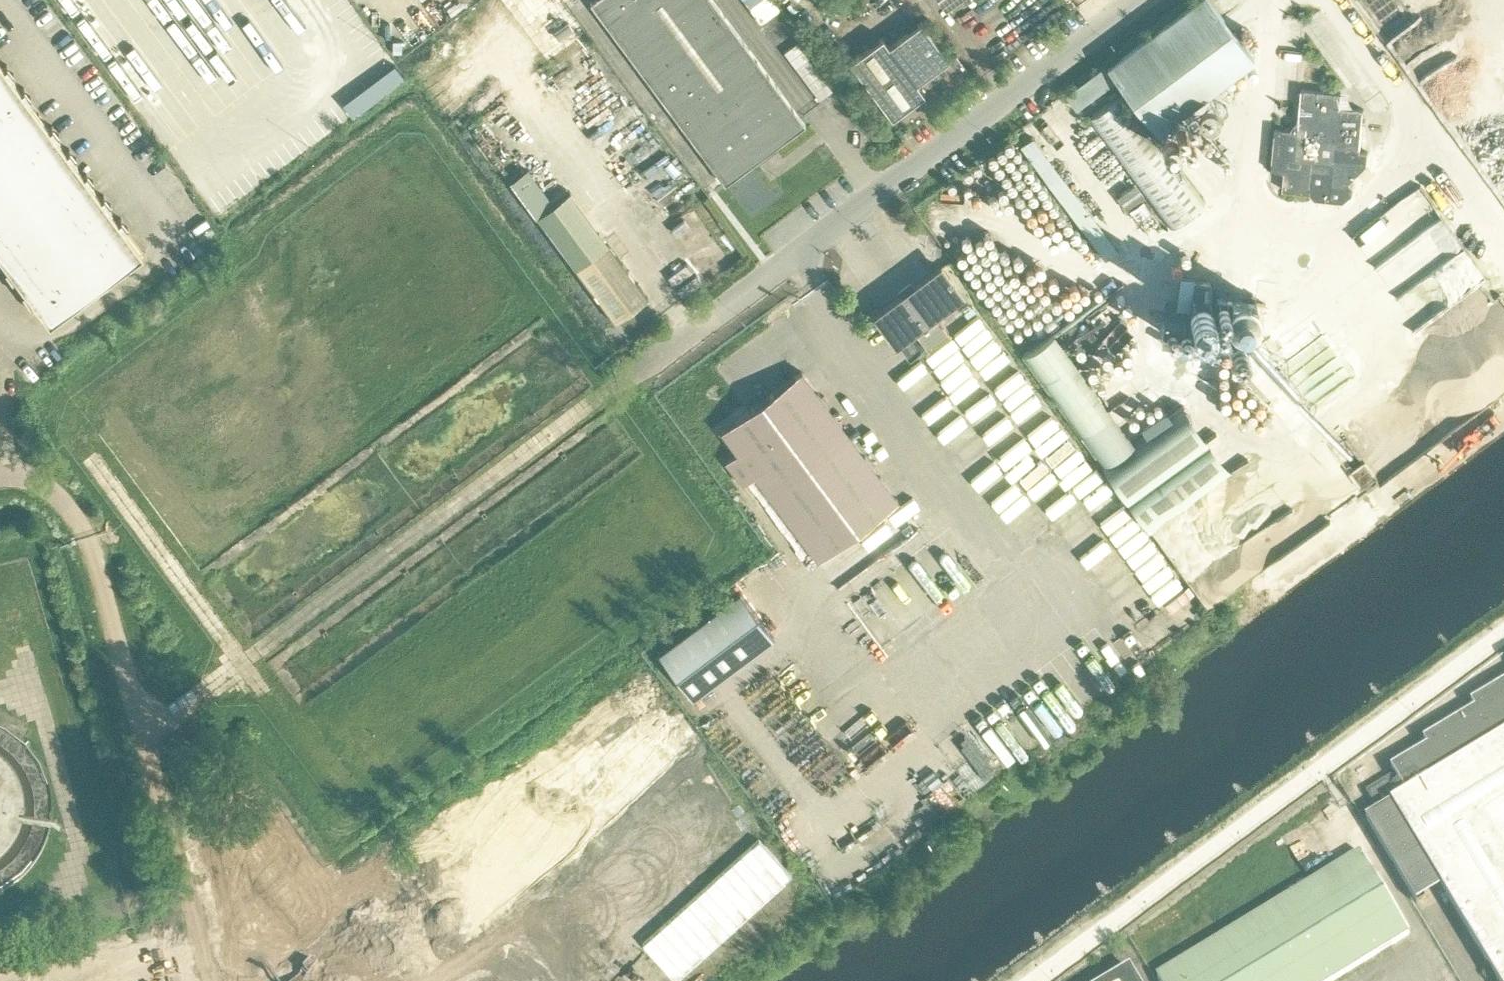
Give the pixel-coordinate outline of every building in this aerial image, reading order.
[(589,1),(724,182),(804,122),(713,0),(590,0),(589,1)] [(1155,129),(1253,56),(1211,0),(1190,0),(1106,63),(1155,129)] [(848,59),(890,115),(923,91),(927,96),(964,69),(952,52),(947,56),(920,19),(887,43),(881,34),(848,59)] [(564,52),(586,82),(606,67),(585,37),(564,52)] [(48,320),(142,250),(0,59),(0,255),(48,320)] [(1102,64),(1064,92),(1081,114),(1118,86),(1102,64)] [(538,74),(470,125),(615,318),(683,267),(538,74)] [(1363,107),(1339,105),(1341,90),(1301,87),(1298,121),(1296,121),(1291,126),(1291,128),(1275,126),(1271,169),(1284,170),(1282,188),(1309,190),(1314,197),(1343,199),(1352,192),(1353,184),(1349,180),(1366,162),(1368,150),(1359,149),(1363,107)] [(1088,117),(1170,226),(1204,201),(1121,91),(1088,117)] [(1424,182),(1351,229),(1371,261),(1444,214),(1424,182)] [(1071,184),(1060,192),(1092,234),(1103,226),(1071,184)] [(904,292),(875,313),(894,339),(912,326),(926,344),(947,328),(933,310),(958,291),(939,266),(911,287),(908,284),(902,288),(904,292)] [(1232,472),(1187,402),(1172,412),(1167,404),(1141,421),(1147,430),(1131,440),(1058,324),(1027,344),(1144,527),(1232,472)] [(725,460),(741,482),(753,473),(816,557),(896,498),(801,369),(720,429),(737,451),(725,460)] [(1186,577),(1256,530),(1239,505),(1207,526),(1197,511),(1189,516),(1182,506),(1152,526),(1186,577)] [(739,590),(657,651),(691,697),(773,635),(739,590)] [(809,900),(631,659),(281,918),(328,980),(700,980),(809,900)] [(1470,706),(1474,712),(1423,743),(1427,750),(1391,772),(1394,778),(1366,795),(1379,816),(1392,808),(1497,980),(1503,980),(1503,685),(1470,706)] [(1410,936),(1362,855),(1158,980),(1337,980),(1410,936)] [(1131,971),(1115,980),(1136,980),(1131,971)]
